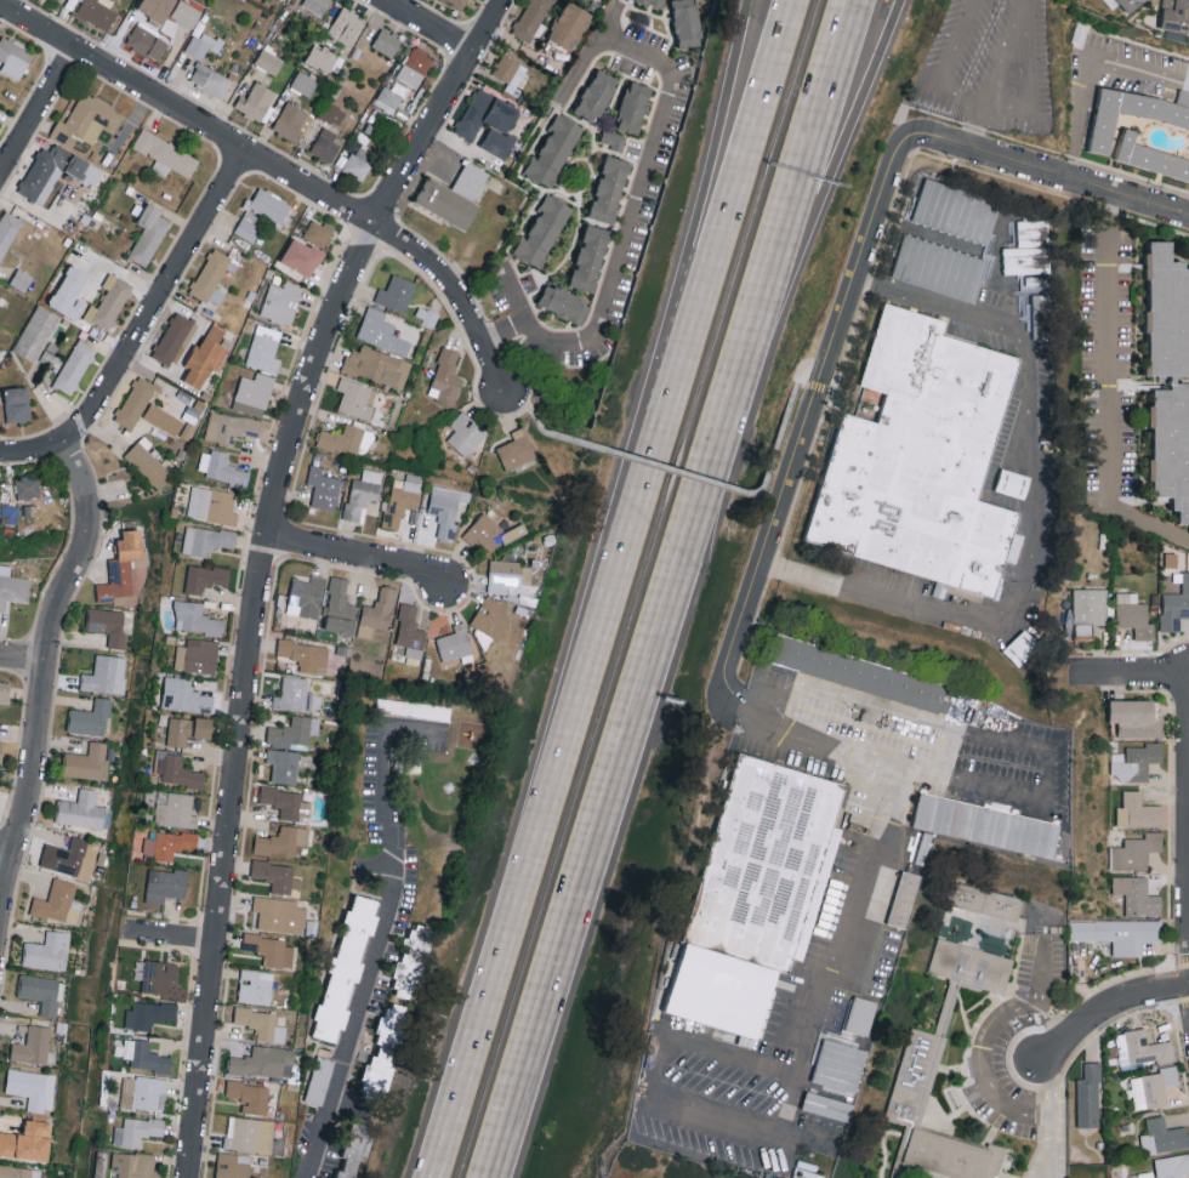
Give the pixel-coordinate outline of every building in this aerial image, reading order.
[(118,11),(97,0),(79,0),(72,13),(107,32),(118,11)] [(202,9),(178,0),(170,19),(194,29),(202,9)] [(330,0),(305,0),(303,6),(324,15),(330,0)] [(463,9),(467,0),(447,0),(463,9)] [(513,34),(533,43),(552,0),(528,0),(513,34)] [(697,0),(673,0),(677,46),(700,44),(697,0)] [(1146,0),(1118,0),(1127,13),(1146,0)] [(1188,41),(1188,30),(1188,0),(1165,0),(1160,37),(1188,41)] [(550,41),(577,51),(592,11),(564,1),(550,41)] [(328,35),(351,45),(363,15),(340,6),(328,35)] [(126,44),(160,61),(170,43),(157,37),(161,29),(139,18),(126,44)] [(379,27),(371,23),(365,37),(374,41),(379,27)] [(201,60),(208,48),(218,53),(225,42),(204,30),(206,27),(199,24),(184,50),(201,60)] [(402,38),(381,28),(372,47),(393,57),(402,38)] [(34,52),(2,35),(0,39),(0,59),(4,62),(0,69),(19,79),(34,52)] [(337,53),(313,44),(305,63),(329,73),(337,53)] [(432,53),(410,45),(398,80),(420,88),(432,53)] [(277,75),(284,58),(261,48),(254,65),(277,75)] [(524,63),(502,53),(493,74),(516,84),(524,63)] [(225,96),(232,76),(196,63),(189,83),(225,96)] [(576,113),(597,123),(619,78),(597,68),(576,113)] [(310,96),(318,81),(298,71),(290,86),(310,96)] [(382,85),(374,105),(394,113),(407,84),(396,79),(391,89),(382,85)] [(641,135),(652,86),(628,81),(616,130),(641,135)] [(262,121),(275,91),(255,82),(248,98),(240,94),(234,109),(262,121)] [(505,159),(517,137),(509,132),(521,109),(477,86),(454,131),(473,141),(484,122),(491,126),(481,147),(505,159)] [(1188,128),(1188,110),(1187,109),(1188,99),(1188,91),(1180,89),(1177,102),(1103,86),(1089,151),(1109,155),(1119,113),(1188,128)] [(73,109),(114,132),(124,115),(83,91),(73,109)] [(76,102),(68,98),(52,137),(77,148),(90,117),(72,110),(76,102)] [(339,126),(346,109),(326,100),(319,117),(339,126)] [(313,115),(287,101),(272,129),(298,143),(313,115)] [(533,154),(523,174),(552,188),(583,125),(557,112),(548,131),(550,131),(538,156),(533,154)] [(333,142),(337,134),(323,126),(310,152),(330,163),(339,145),(333,142)] [(1137,130),(1125,127),(1117,163),(1188,179),(1188,157),(1134,144),(1137,130)] [(132,147),(156,159),(151,169),(165,177),(170,168),(189,178),(200,159),(142,128),(132,147)] [(623,149),(626,136),(603,130),(600,144),(623,149)] [(102,168),(72,153),(73,152),(54,143),(51,150),(41,146),(18,192),(44,205),(61,170),(94,186),(102,168)] [(375,154),(356,144),(342,170),(360,180),(375,154)] [(630,161),(606,155),(590,217),(615,223),(630,161)] [(490,173),(467,161),(452,188),(474,201),(490,173)] [(481,206),(429,176),(414,200),(466,230),(481,206)] [(989,243),(1000,201),(924,180),(913,222),(989,243)] [(281,225),(293,205),(261,186),(249,206),(281,225)] [(572,205),(547,193),(526,237),(522,235),(512,255),(542,269),(572,205)] [(146,267),(172,222),(159,214),(161,210),(148,202),(137,222),(144,227),(128,256),(146,267)] [(23,220),(5,210),(0,219),(0,263),(23,220)] [(264,221),(245,211),(233,233),(253,243),(264,221)] [(303,237),(323,248),(334,229),(313,218),(303,237)] [(1004,274),(1041,272),(1042,285),(1048,285),(1046,219),(1015,220),(1016,246),(1003,247),(1004,274)] [(611,230),(588,224),(570,286),(594,293),(611,230)] [(892,278),(975,302),(988,258),(905,234),(892,278)] [(281,262),(312,278),(325,252),(294,236),(281,262)] [(1187,268),(1187,261),(1173,261),(1173,240),(1150,241),(1151,252),(1149,252),(1149,375),(1164,375),(1164,389),(1155,389),(1155,406),(1154,406),(1154,497),(1174,497),(1174,511),(1181,511),(1181,524),(1188,524),(1188,383),(1177,383),(1177,375),(1188,375),(1188,268),(1187,268)] [(190,293),(220,306),(226,292),(217,289),(231,257),(211,247),(190,293)] [(77,297),(90,273),(71,263),(49,305),(78,320),(87,303),(77,297)] [(26,292),(34,276),(18,268),(10,284),(26,292)] [(98,308),(91,304),(83,317),(109,331),(133,285),(109,272),(102,286),(108,289),(98,308)] [(379,287),(374,302),(406,312),(416,281),(392,274),(387,289),(379,287)] [(260,316),(291,325),(303,286),(285,281),(283,286),(270,282),(260,316)] [(583,324),(592,301),(546,285),(538,307),(583,324)] [(1052,294),(1032,293),(1031,338),(1051,338),(1052,294)] [(807,544),(998,595),(1007,562),(1016,564),(1024,535),(1015,532),(1021,512),(980,501),(1019,355),(943,335),(947,320),(884,303),(861,386),(886,393),(879,421),(842,412),(807,544)] [(33,362),(59,316),(39,304),(12,350),(33,362)] [(383,320),(386,312),(368,305),(356,338),(406,356),(411,342),(391,334),(395,324),(383,320)] [(438,314),(420,306),(418,310),(425,314),(421,322),(433,328),(438,314)] [(152,356),(169,366),(194,321),(177,311),(152,356)] [(202,390),(226,347),(219,343),(226,330),(211,322),(187,366),(190,368),(184,380),(202,390)] [(282,330),(257,324),(246,365),(277,373),(281,359),(275,357),(282,330)] [(74,395),(94,346),(76,338),(55,387),(74,395)] [(411,362),(361,345),(359,351),(349,347),(342,369),(402,390),(411,362)] [(460,352),(444,346),(427,395),(454,405),(463,380),(452,375),(460,352)] [(255,379),(242,375),(232,408),(264,417),(275,377),(257,372),(255,379)] [(116,422),(136,431),(156,383),(137,374),(116,422)] [(343,391),(338,410),(370,420),(374,405),(372,404),(377,388),(340,377),(336,389),(343,391)] [(29,387),(4,388),(6,422),(30,421),(29,387)] [(177,435),(185,419),(150,403),(143,419),(177,435)] [(204,438),(234,444),(236,434),(258,438),(262,421),(210,410),(204,438)] [(447,439),(465,456),(487,433),(463,410),(449,424),(455,430),(447,439)] [(370,449),(375,431),(346,423),(342,435),(321,428),(316,444),(357,456),(360,446),(370,449)] [(536,458),(523,427),(511,431),(514,439),(496,447),(506,470),(536,458)] [(123,456),(158,489),(172,474),(137,441),(123,456)] [(201,449),(196,475),(247,485),(250,470),(227,466),(230,454),(201,449)] [(334,510),(341,478),(320,474),(322,467),(310,464),(306,483),(315,485),(310,505),(334,510)] [(382,470),(363,468),(361,479),(350,478),(346,519),(364,521),(367,499),(379,500),(382,470)] [(1026,498),(1031,475),(1001,468),(996,491),(1026,498)] [(416,509),(422,475),(406,472),(405,480),(391,477),(383,527),(399,530),(403,507),(416,509)] [(16,498),(39,497),(38,475),(15,476),(16,498)] [(238,512),(232,511),(235,493),(192,484),(185,516),(235,526),(238,512)] [(470,492),(432,485),(427,513),(440,515),(436,539),(452,541),(459,501),(469,502),(470,492)] [(19,505),(2,504),(0,520),(0,523),(17,525),(19,505)] [(522,523),(518,521),(509,533),(482,512),(463,536),(492,559),(522,523)] [(181,553),(208,557),(209,545),(233,549),(236,532),(185,525),(181,553)] [(96,603),(114,602),(114,595),(146,593),(143,529),(119,530),(120,558),(108,559),(109,583),(95,584),(96,603)] [(530,585),(531,562),(488,561),(488,593),(507,594),(507,584),(530,585)] [(6,611),(7,601),(29,603),(31,578),(10,576),(11,566),(0,565),(0,611),(6,611)] [(228,583),(229,567),(185,566),(185,593),(203,594),(203,583),(228,583)] [(1181,571),(1181,593),(1161,593),(1161,631),(1180,630),(1180,617),(1188,616),(1188,571),(1181,571)] [(293,578),(286,612),(317,619),(326,577),(311,574),(310,581),(293,578)] [(352,635),(357,604),(345,602),(349,578),(332,576),(324,630),(352,635)] [(396,588),(379,586),(376,606),(362,604),(358,636),(372,638),(374,628),(391,630),(396,588)] [(1092,624),(1106,624),(1107,589),(1075,588),(1074,635),(1092,636),(1092,624)] [(1116,626),(1135,626),(1135,639),(1155,640),(1155,623),(1148,623),(1148,603),(1137,602),(1137,593),(1117,592),(1116,626)] [(503,606),(486,596),(469,623),(499,641),(512,621),(499,612),(503,606)] [(202,603),(175,600),(172,630),(222,635),(224,618),(201,616),(202,603)] [(422,658),(427,630),(414,628),(418,605),(401,603),(395,644),(406,645),(405,656),(422,658)] [(87,631),(109,632),(108,647),(124,648),(126,610),(88,608),(87,631)] [(454,633),(436,637),(441,661),(472,654),(465,621),(452,624),(454,633)] [(1041,645),(1025,629),(1003,650),(1019,667),(1041,645)] [(950,682),(778,637),(771,664),(951,711),(954,700),(946,698),(950,682)] [(173,670),(216,672),(218,640),(185,638),(185,645),(174,645),(173,670)] [(326,674),(328,645),(278,642),(277,657),(300,658),(299,672),(326,674)] [(81,673),(80,690),(124,693),(126,656),(96,654),(94,674),(81,673)] [(281,696),(272,695),(271,707),(321,712),(322,695),(306,693),(308,678),(283,675),(281,696)] [(212,713),(213,694),(190,692),(191,678),(163,676),(160,708),(212,713)] [(9,702),(9,681),(0,681),(0,701),(9,702)] [(108,734),(109,697),(94,697),(94,710),(69,709),(68,732),(108,734)] [(1154,697),(1110,698),(1110,721),(1118,721),(1118,737),(1162,736),(1161,717),(1155,718),(1154,697)] [(186,747),(187,737),(211,739),(213,720),(169,715),(166,745),(186,747)] [(319,716),(291,715),(291,727),(268,726),(267,746),(308,748),(309,734),(319,735),(319,716)] [(107,742),(89,740),(88,753),(84,753),(85,739),(73,738),(72,753),(65,752),(63,776),(108,780),(110,757),(106,757),(107,742)] [(1161,744),(1125,745),(1126,761),(1111,762),(1111,780),(1148,779),(1148,762),(1161,762),(1161,744)] [(265,763),(272,763),(271,782),(297,784),(298,751),(266,749),(265,763)] [(809,958),(844,826),(837,824),(849,779),(740,750),(691,938),(793,965),(796,955),(809,958)] [(160,782),(202,787),(204,771),(182,768),(183,757),(155,754),(153,772),(161,773),(160,782)] [(56,823),(107,829),(110,806),(96,805),(98,789),(79,787),(78,801),(59,799),(56,823)] [(279,817),(308,821),(311,802),(301,801),(302,792),(261,787),(259,804),(280,806),(279,817)] [(1142,790),(1123,789),(1123,807),(1118,806),(1117,826),(1160,827),(1161,805),(1142,804),(1142,790)] [(190,815),(193,795),(157,790),(153,823),(196,828),(197,816),(190,815)] [(1057,853),(1063,818),(922,793),(916,828),(1057,853)] [(308,828),(280,825),(279,837),(255,835),(253,852),(295,856),(296,847),(307,848),(308,828)] [(196,848),(197,834),(144,829),(142,853),(152,853),(151,859),(172,861),(173,851),(182,852),(182,847),(196,848)] [(1148,869),(1148,851),(1162,850),(1162,831),(1143,831),(1143,837),(1124,838),(1125,845),(1111,846),(1111,869),(1148,869)] [(40,867),(92,878),(99,842),(72,837),(70,848),(45,843),(40,867)] [(251,877),(273,879),(272,893),(291,894),(293,865),(252,861),(251,877)] [(148,868),(144,901),(163,902),(163,895),(186,897),(188,872),(148,868)] [(908,927),(925,873),(906,868),(890,922),(908,927)] [(1148,875),(1113,876),(1113,893),(1126,893),(1126,916),(1161,915),(1160,894),(1148,895),(1148,875)] [(33,897),(29,912),(76,925),(82,902),(73,900),(77,883),(54,877),(47,900),(33,897)] [(1028,912),(1022,935),(1019,935),(952,921),(954,912),(957,888),(1019,904),(1028,906),(1028,912)] [(314,1036),(339,1043),(373,914),(374,914),(378,899),(351,892),(314,1036)] [(306,907),(297,906),(298,900),(254,894),(252,910),(259,911),(257,928),(303,934),(306,907)] [(431,938),(429,937),(432,925),(410,919),(393,986),(397,987),(395,994),(416,999),(431,938)] [(1162,919),(1069,921),(1070,940),(1112,939),(1113,956),(1142,955),(1141,941),(1162,941),(1162,919)] [(21,964),(66,971),(71,932),(46,929),(44,944),(25,941),(21,964)] [(292,966),(293,946),(284,945),(284,936),(243,934),(243,951),(264,952),(263,965),(292,966)] [(783,965),(690,940),(671,1011),(763,1036),(783,965)] [(1009,986),(1003,1003),(946,988),(941,986),(932,984),(940,944),(946,945),(1017,966),(1009,986)] [(142,992),(167,993),(167,982),(176,982),(177,961),(134,959),(133,978),(142,978),(142,992)] [(237,1000),(270,1005),(275,972),(243,966),(237,1000)] [(17,996),(42,1000),(40,1014),(58,1017),(64,980),(21,973),(17,996)] [(936,1026),(946,1029),(960,983),(949,980),(936,1026)] [(871,1035),(879,999),(856,994),(849,1030),(871,1035)] [(152,1029),(152,1018),(176,1020),(177,1003),(132,1000),(132,1009),(125,1009),(124,1028),(152,1029)] [(386,1020),(401,1026),(408,1007),(393,1001),(386,1020)] [(234,1024),(258,1026),(257,1039),(284,1042),(286,1026),(276,1025),(277,1011),(235,1007),(234,1024)] [(48,1063),(50,1026),(28,1024),(27,1043),(11,1042),(10,1061),(48,1063)] [(1172,1040),(1147,1043),(1145,1028),(1114,1032),(1119,1067),(1174,1059),(1172,1040)] [(397,1037),(387,1035),(385,1045),(374,1043),(364,1097),(384,1101),(397,1037)] [(814,1079),(858,1091),(869,1048),(826,1036),(814,1079)] [(1008,1153),(1000,1177),(937,1177),(900,1167),(911,1134),(912,1132),(887,1127),(906,1060),(912,1036),(948,1043),(951,1045),(948,1058),(946,1060),(921,1133),(929,1134),(948,1139),(1008,1153)] [(129,1067),(169,1072),(172,1055),(149,1053),(150,1040),(123,1037),(121,1057),(130,1058),(129,1067)] [(294,1048),(252,1044),(251,1057),(229,1055),(228,1072),(291,1078),(294,1048)] [(323,1104),(331,1058),(313,1056),(306,1102),(323,1104)] [(1084,1077),(1076,1078),(1078,1126),(1100,1126),(1098,1061),(1083,1061),(1084,1077)] [(1129,1077),(1135,1110),(1167,1104),(1165,1085),(1179,1083),(1176,1064),(1159,1067),(1159,1072),(1129,1077)] [(58,1075),(8,1068),(5,1091),(29,1095),(27,1107),(52,1111),(58,1075)] [(120,1075),(118,1107),(161,1109),(162,1077),(120,1075)] [(225,1096),(241,1097),(240,1112),(266,1113),(267,1083),(226,1082),(225,1096)] [(1185,1125),(1166,1129),(1164,1114),(1145,1117),(1148,1133),(1139,1135),(1142,1154),(1188,1147),(1185,1125)] [(112,1125),(110,1143),(140,1147),(142,1134),(162,1136),(164,1120),(122,1115),(121,1126),(112,1125)] [(224,1149),(270,1152),(272,1119),(227,1116),(224,1149)] [(49,1160),(53,1121),(26,1118),(24,1134),(0,1131),(0,1155),(49,1160)] [(346,1124),(335,1177),(356,1177),(360,1156),(368,1157),(374,1129),(346,1124)] [(160,1171),(152,1170),(154,1154),(111,1150),(109,1169),(116,1169),(115,1177),(159,1177),(160,1171)] [(250,1154),(218,1151),(215,1177),(248,1177),(250,1154)] [(1153,1170),(1136,1173),(1137,1177),(1182,1177),(1177,1154),(1151,1159),(1153,1170)] [(42,1176),(47,1177),(47,1171),(0,1164),(0,1177),(41,1177),(42,1176)]
